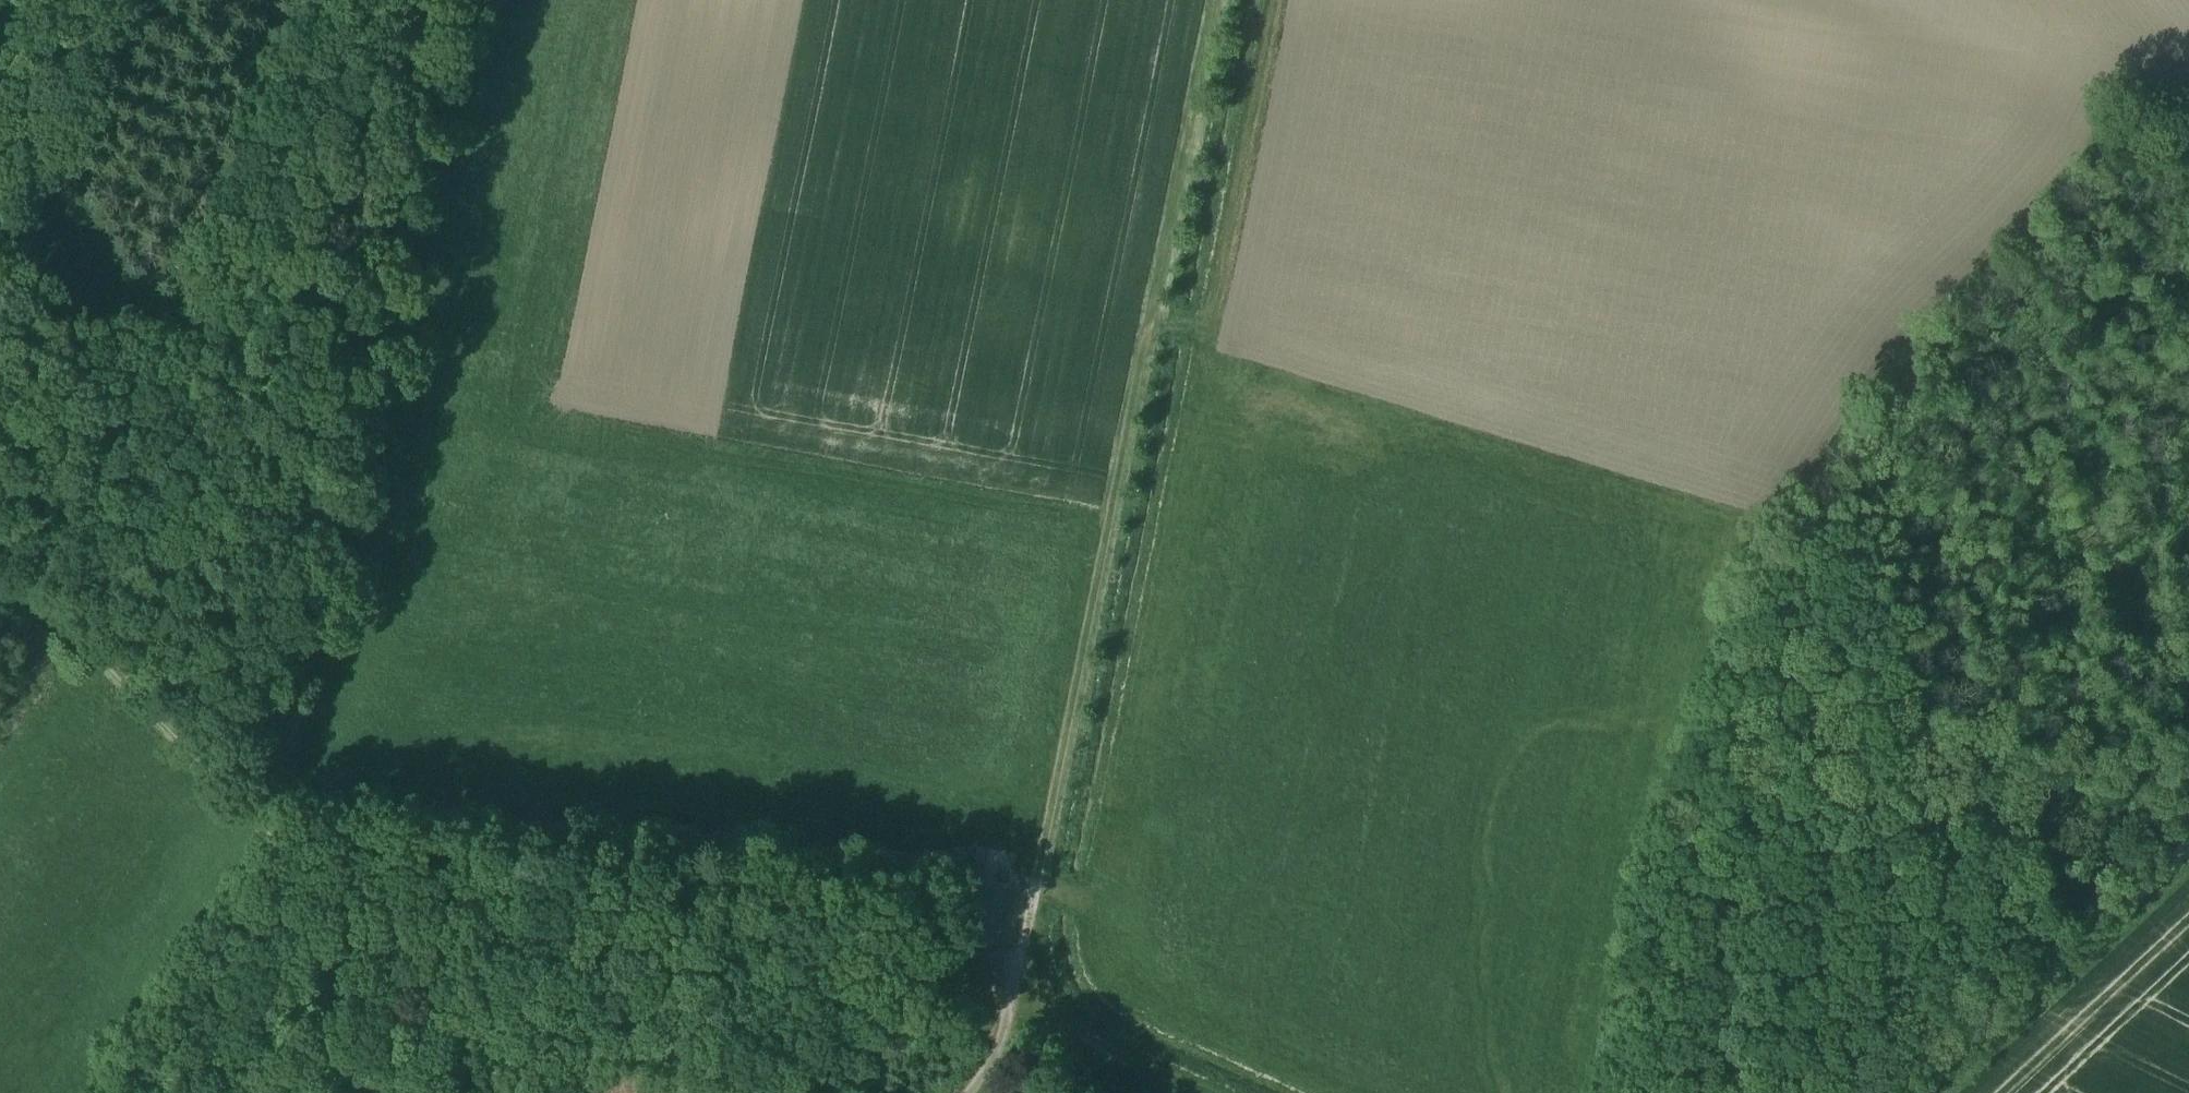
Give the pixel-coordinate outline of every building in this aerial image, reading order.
[(1006,884),(969,878),(959,937),(997,943),(1006,884)]
